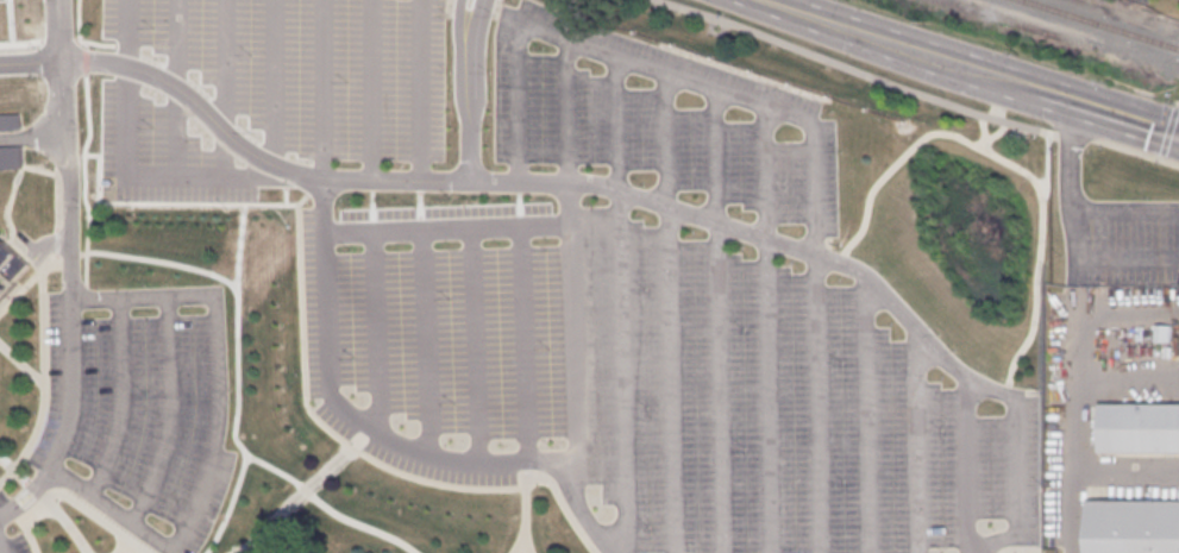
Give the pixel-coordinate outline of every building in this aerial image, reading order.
[(15,127),(0,128),(0,114),(14,113),(15,127)] [(18,166),(18,164),(18,146),(0,147),(0,167),(18,166)] [(10,260),(0,271),(0,252),(10,260)] [(1103,403),(1103,454),(1178,452),(1178,402),(1103,403)] [(1087,499),(1178,500),(1178,552),(1087,552),(1087,499)]
